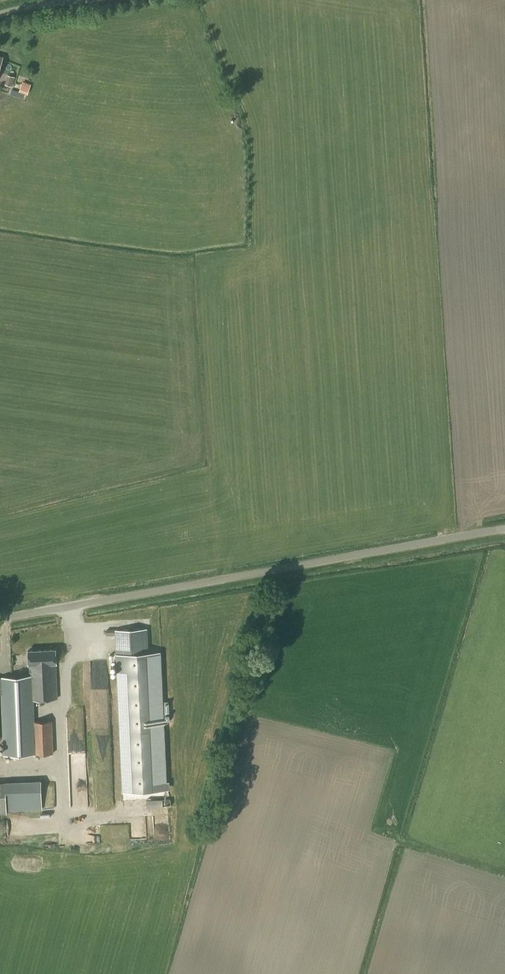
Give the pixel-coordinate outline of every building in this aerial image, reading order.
[(22,82),(19,90),(28,93),(31,85),(22,82)] [(146,629),(115,630),(122,791),(165,789),(165,782),(159,652),(147,652),(146,629)] [(55,663),(56,663),(56,649),(28,650),(28,665),(30,665),(30,676),(0,677),(0,694),(1,694),(3,755),(24,755),(53,754),(52,721),(34,721),(33,700),(58,699),(55,663)] [(7,810),(42,809),(41,781),(6,782),(7,810)]
